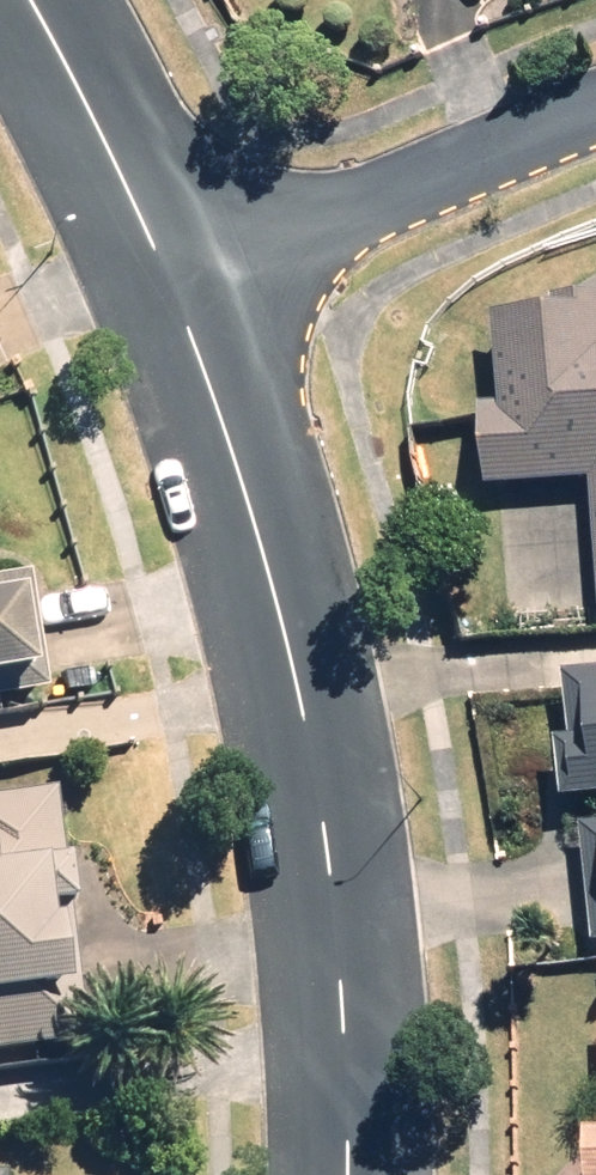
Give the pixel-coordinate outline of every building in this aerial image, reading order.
[(487,330),(488,406),(469,406),(470,487),(593,484),(595,617),(595,328),(487,330)] [(29,680),(18,616),(35,613),(29,576),(0,581),(0,685),(29,680)] [(560,682),(573,806),(595,804),(595,678),(560,682)] [(84,1048),(68,917),(75,916),(61,796),(0,804),(0,1058),(84,1048)] [(585,831),(595,939),(595,830),(585,831)] [(585,1149),(585,1174),(595,1174),(595,1149),(585,1149)]
